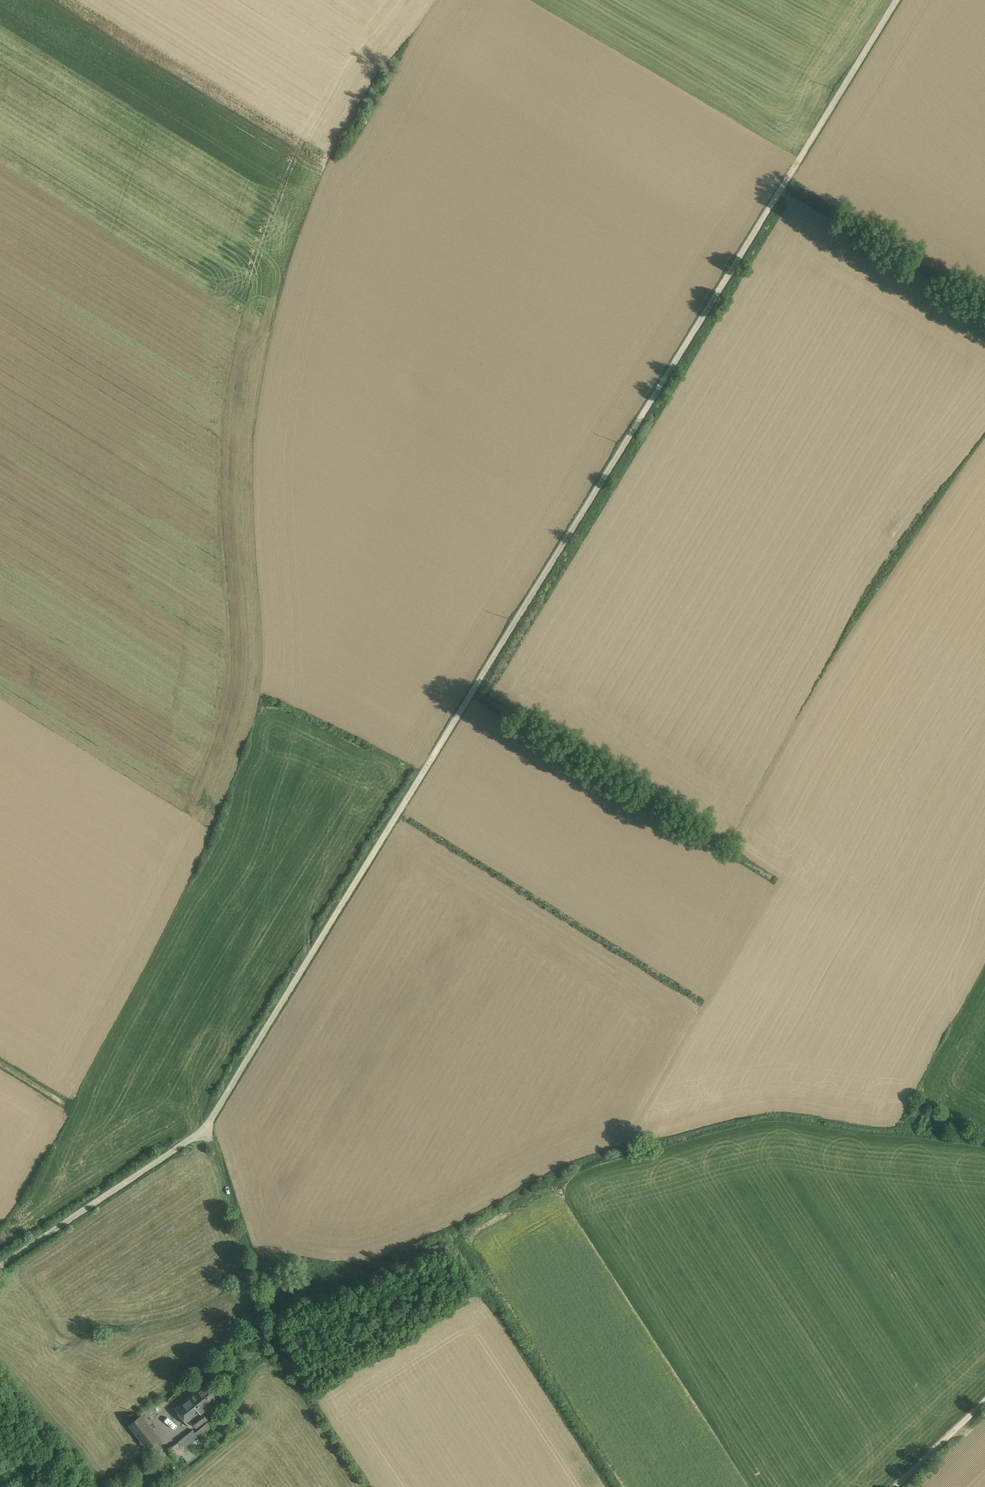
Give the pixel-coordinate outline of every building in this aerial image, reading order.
[(206,1383),(174,1409),(187,1425),(191,1422),(202,1413),(219,1399),(206,1383)] [(202,1413),(191,1422),(196,1428),(207,1419),(202,1413)] [(142,1416),(130,1426),(148,1449),(160,1439),(142,1416)] [(205,1425),(196,1432),(199,1437),(210,1429),(206,1424),(205,1425)] [(193,1430),(178,1442),(186,1452),(191,1447),(193,1446),(191,1443),(198,1438),(195,1433),(193,1430)] [(186,1452),(178,1442),(169,1449),(176,1459),(181,1455),(187,1462),(197,1455),(191,1447),(186,1452)]
